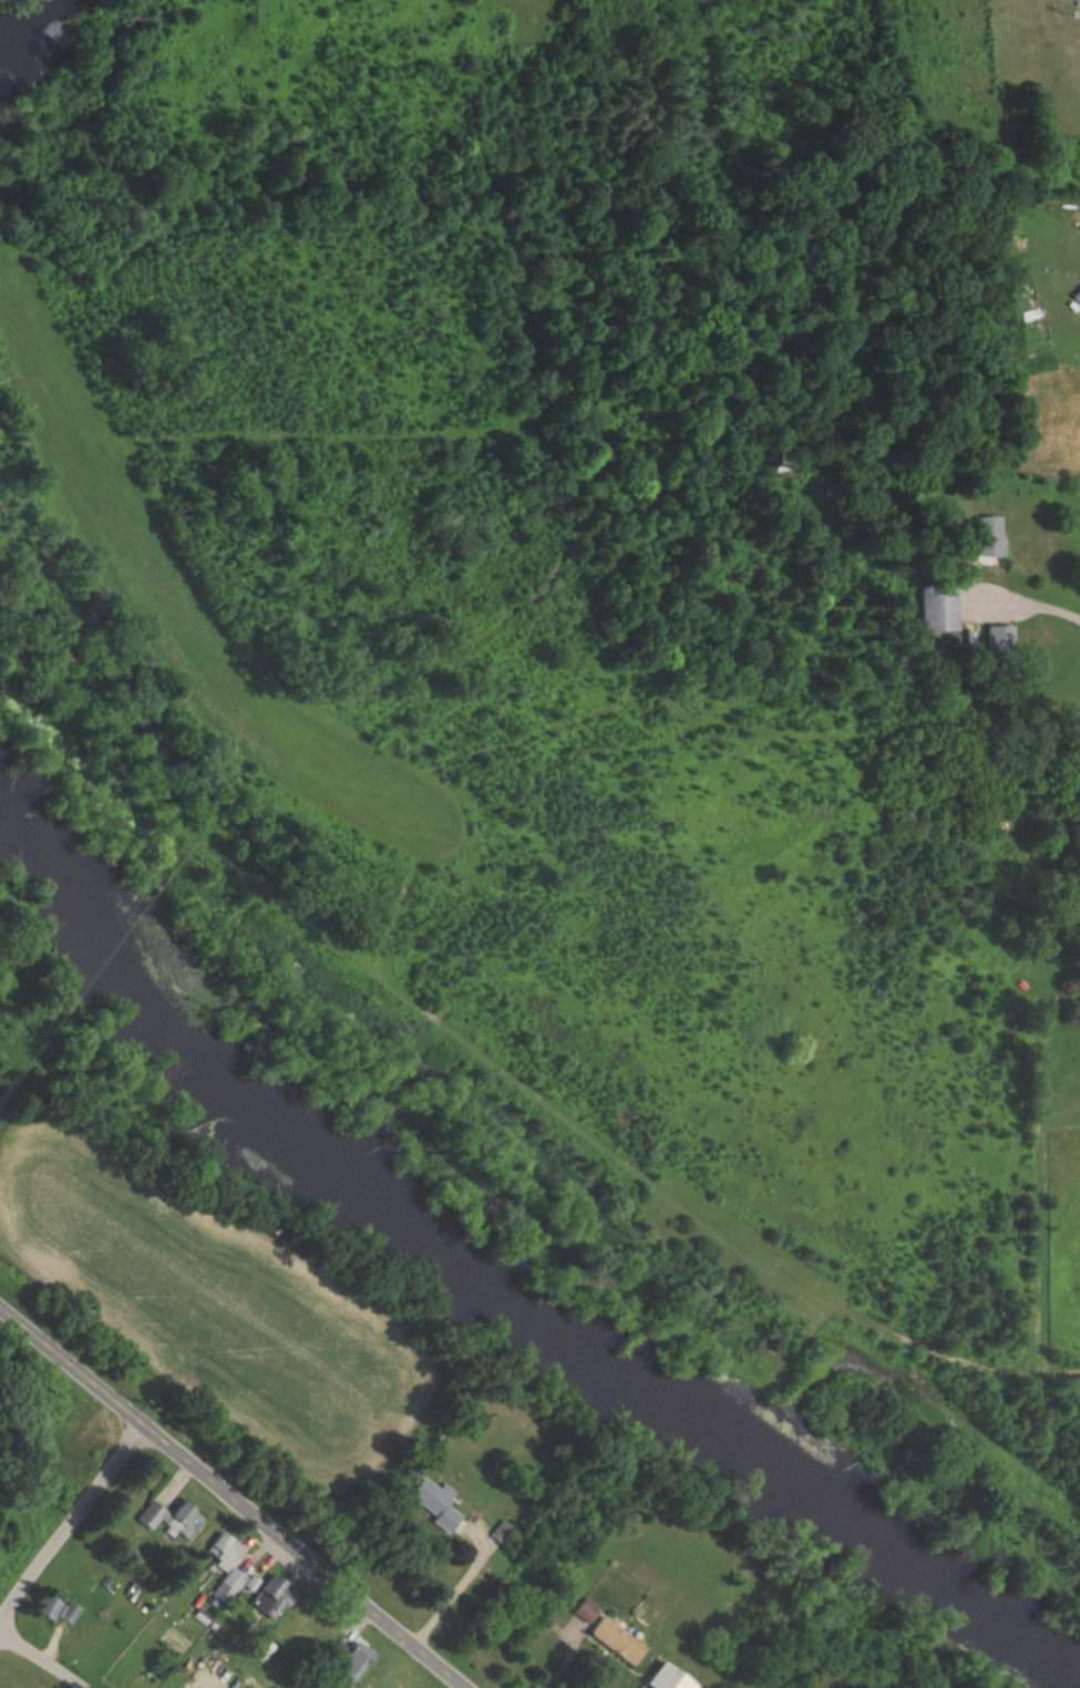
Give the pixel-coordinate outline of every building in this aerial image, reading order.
[(1079,305),(1079,289),(1072,297),(1079,305)] [(792,462),(778,464),(779,474),(794,472),(792,462)] [(974,557),(1000,557),(1000,516),(974,516),(974,557)] [(918,631),(955,631),(955,588),(918,588),(918,631)] [(1012,626),(986,626),(986,653),(1012,653),(1012,626)] [(420,1478),(436,1491),(442,1484),(454,1493),(444,1507),(459,1517),(445,1535),(430,1523),(434,1517),(405,1496),(420,1478)] [(151,1502),(164,1513),(148,1531),(135,1520),(151,1502)] [(178,1503),(199,1519),(185,1538),(176,1532),(172,1537),(163,1531),(167,1526),(164,1524),(178,1503)] [(501,1522),(511,1530),(498,1544),(488,1536),(501,1522)] [(219,1533),(241,1551),(224,1573),(214,1565),(216,1562),(212,1558),(216,1553),(208,1547),(219,1533)] [(230,1568),(245,1579),(234,1594),(219,1583),(230,1568)] [(270,1575),(257,1593),(268,1602),(259,1613),(270,1620),(292,1592),(270,1575)] [(107,1578),(114,1584),(109,1589),(102,1584),(107,1578)] [(45,1594),(65,1607),(69,1603),(79,1608),(70,1624),(60,1617),(55,1624),(34,1610),(45,1594)] [(583,1598),(596,1609),(585,1624),(570,1613),(583,1598)] [(599,1616),(586,1634),(628,1666),(641,1648),(599,1616)] [(354,1641),(371,1655),(349,1681),(322,1659),(338,1641),(348,1649),(354,1641)] [(689,1687),(688,1687),(645,1687),(642,1686),(660,1664),(689,1687)]
